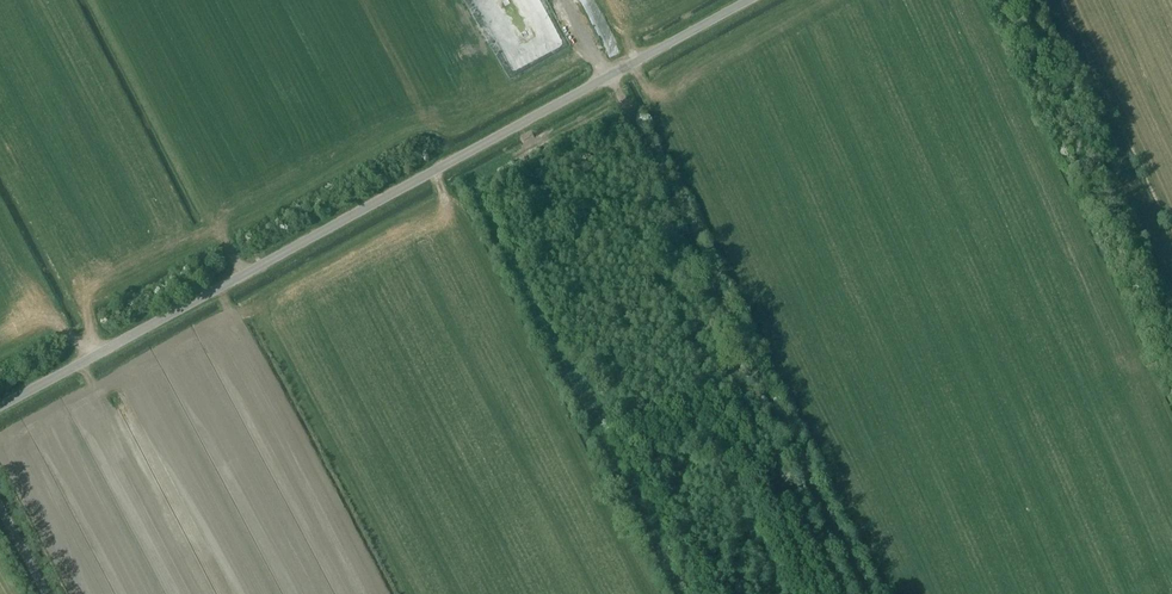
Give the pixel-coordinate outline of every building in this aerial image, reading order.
[(594,0),(579,0),(608,59),(620,53),(594,0)]
